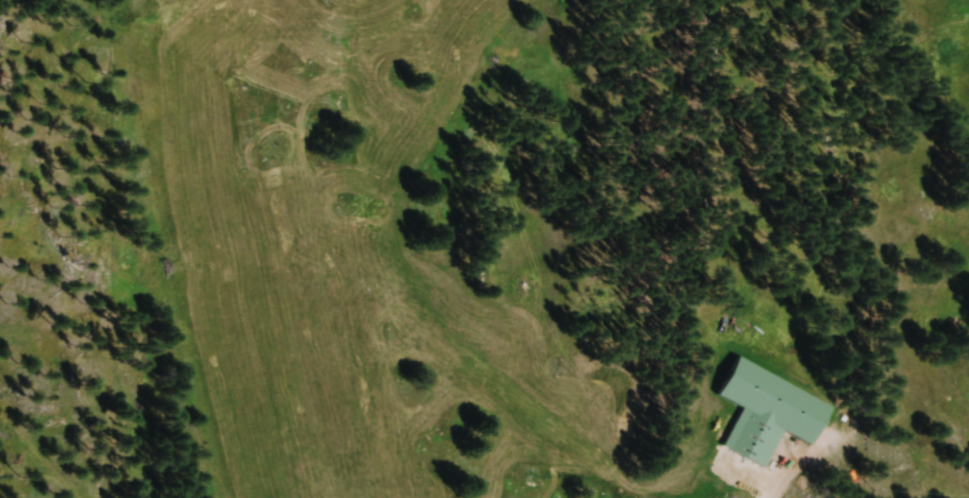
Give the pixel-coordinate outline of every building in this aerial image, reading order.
[(828,409),(733,361),(715,398),(742,411),(722,451),(764,472),(783,435),(809,448),(828,409)]
